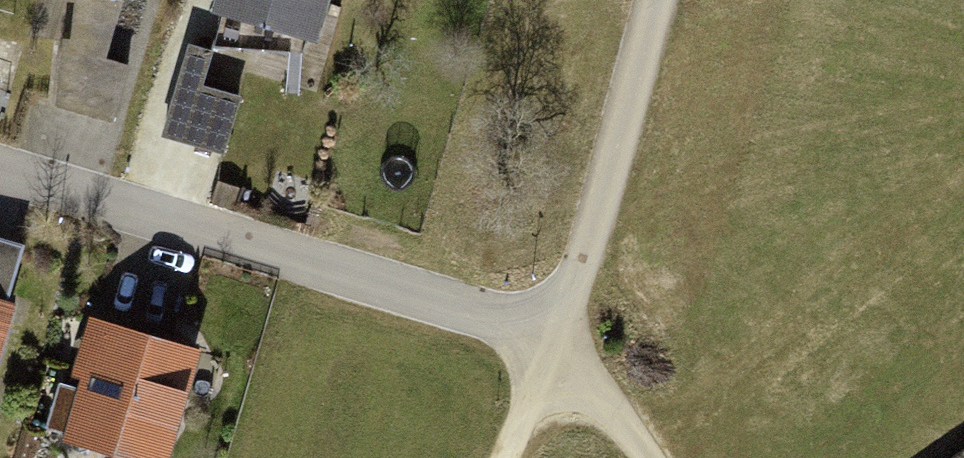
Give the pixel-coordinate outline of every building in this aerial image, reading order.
[(221,14),(308,39),(319,0),(225,0),(221,14)] [(103,59),(107,47),(64,41),(57,106),(111,122),(128,67),(103,59)] [(185,81),(173,134),(233,147),(244,93),(185,81)] [(104,331),(86,393),(62,386),(48,429),(145,457),(161,457),(191,357),(104,331)]
